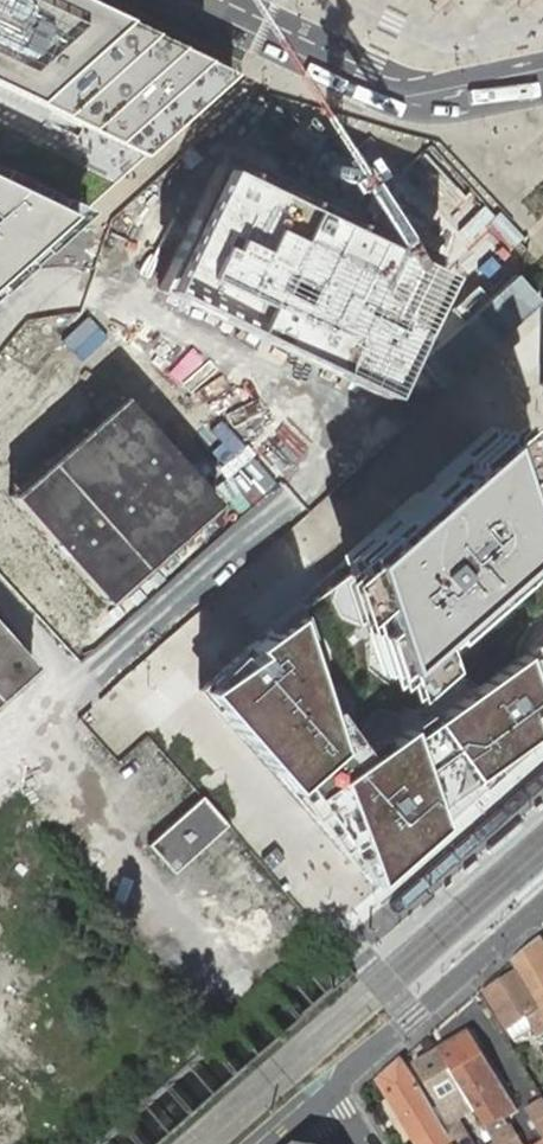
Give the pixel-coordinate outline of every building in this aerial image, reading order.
[(232,72),(80,0),(0,0),(0,282),(78,212),(143,153),(232,72)] [(381,395),(441,270),(217,165),(158,290),(381,395)] [(0,386),(0,412),(23,395),(11,378),(0,386)] [(100,601),(213,504),(121,397),(8,496),(100,601)] [(489,441),(345,564),(281,618),(194,693),(296,805),(359,875),(423,819),(537,719),(542,714),(542,596),(537,578),(528,552),(489,441)] [(30,664),(0,632),(0,691),(30,664)] [(196,793),(140,842),(167,874),(223,825),(196,793)] [(513,963),(519,974),(542,1014),(542,945),(540,940),(513,963)] [(519,974),(487,995),(508,1030),(527,1018),(538,1036),(542,1034),(542,1014),(519,974)] [(486,1128),(498,1121),(493,1112),(511,1100),(470,1034),(440,1053),(476,1111),(485,1127),(486,1128)] [(476,1111),(440,1053),(415,1068),(450,1126),(476,1111)] [(449,1137),(402,1059),(380,1079),(419,1143),(453,1143),(449,1137)] [(542,1138),(542,1101),(527,1112),(542,1138)] [(506,1119),(523,1143),(526,1143),(536,1137),(518,1110),(506,1119)] [(450,1126),(455,1134),(464,1128),(469,1137),(485,1127),(476,1111),(450,1126)] [(508,1129),(504,1132),(498,1121),(486,1128),(496,1143),(517,1143),(508,1129)] [(469,1137),(464,1128),(455,1134),(449,1137),(453,1143),(473,1143),(469,1137)]
